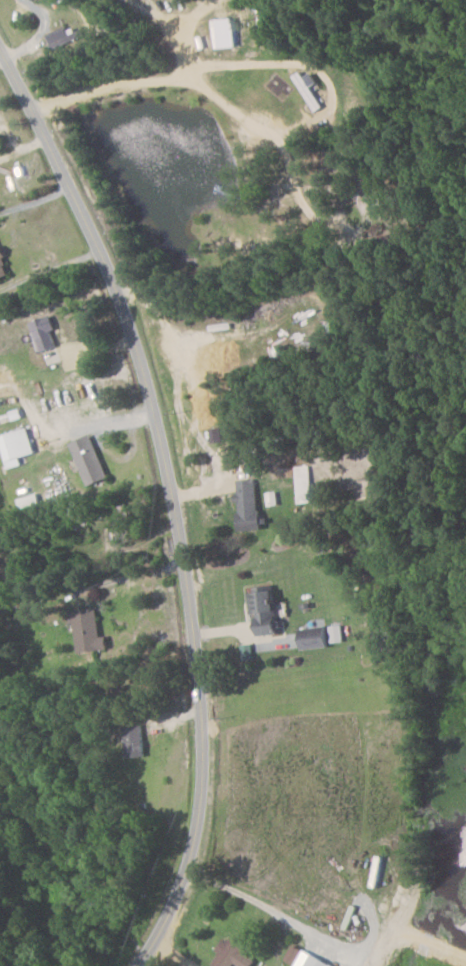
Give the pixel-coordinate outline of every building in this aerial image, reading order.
[(11,276),(0,250),(0,281),(11,276)] [(41,351),(57,345),(51,330),(55,328),(50,314),(30,322),(41,351)] [(20,457),(35,452),(28,427),(0,435),(0,438),(9,468),(22,464),(20,457)] [(109,477),(91,434),(70,443),(89,485),(109,477)] [(239,530),(260,529),(258,478),(237,480),(239,530)] [(258,635),(279,634),(276,590),(249,591),(250,613),(257,613),(258,635)] [(78,652),(108,649),(107,635),(100,636),(97,609),(74,612),(78,652)] [(341,625),(329,626),(331,643),(343,641),(341,625)] [(301,628),(302,649),(328,648),(327,627),(301,628)] [(254,658),(253,643),(241,644),(242,659),(254,658)] [(144,757),(143,725),(125,726),(126,757),(144,757)] [(243,952),(247,946),(229,934),(217,951),(220,953),(213,964),(216,965),(232,965),(234,963),(239,965),(252,965),(255,960),(243,952)] [(293,945),(286,959),(296,965),(336,965),(293,945)]
